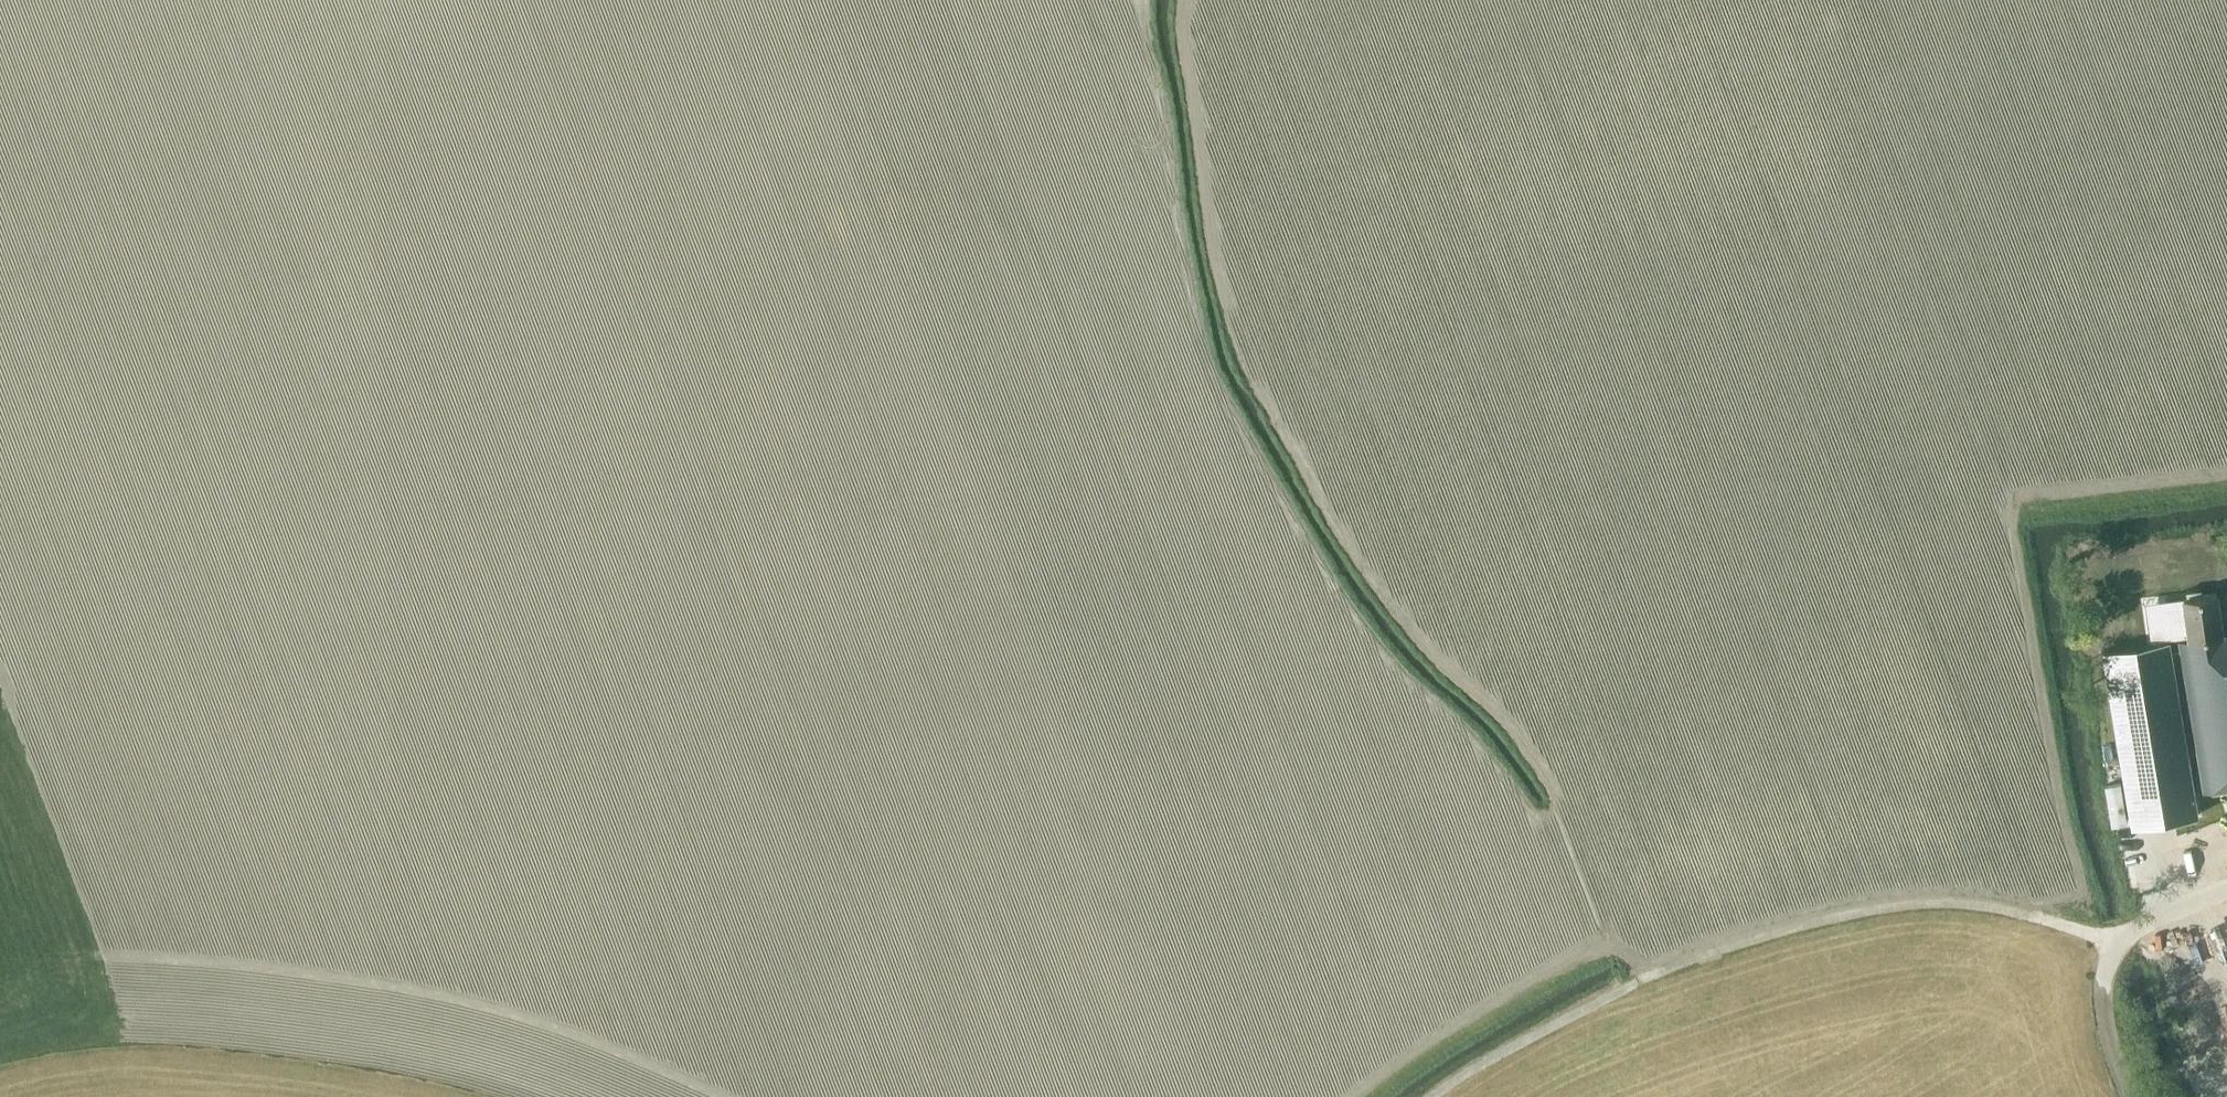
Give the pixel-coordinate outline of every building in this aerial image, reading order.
[(2187,596),(2165,599),(2170,637),(2188,635),(2189,639),(2222,633),(2221,625),(2221,624),(2219,625),(2218,615),(2220,615),(2220,614),(2217,593),(2202,594),(2201,595),(2201,589),(2186,591),(2187,596)] [(2222,633),(2189,639),(2179,640),(2204,790),(2226,786),(2226,632),(2222,633)] [(2198,814),(2169,639),(2103,650),(2132,825),(2137,824),(2137,823),(2154,820),(2155,821),(2156,821),(2156,820),(2174,817),(2174,818),(2198,814)] [(2152,852),(2142,853),(2144,878),(2154,877),(2152,852)]
